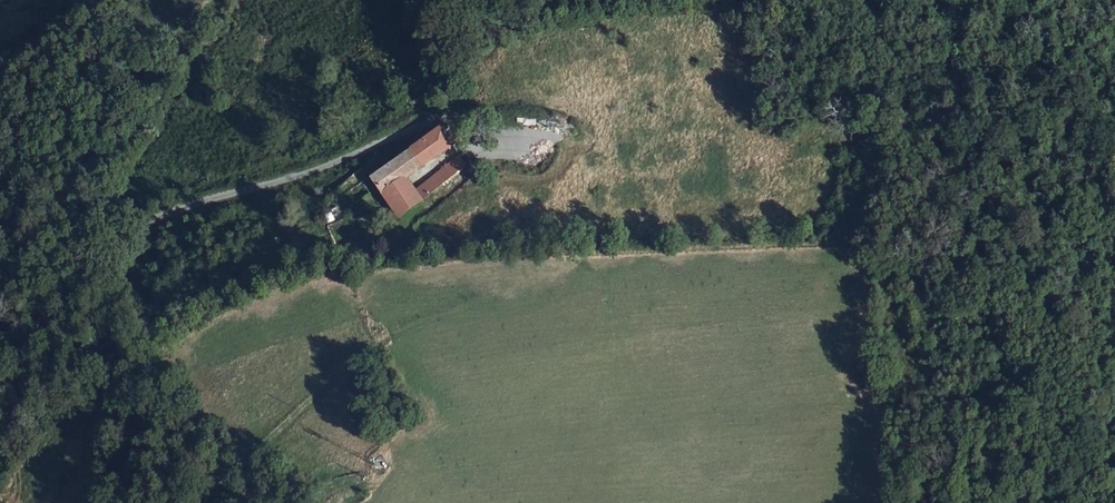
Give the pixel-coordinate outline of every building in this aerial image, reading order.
[(407,179),(456,143),(444,128),(372,178),(384,196),(407,179)] [(462,157),(447,168),(453,179),(468,166),(462,157)] [(447,168),(416,192),(423,202),(453,179),(447,168)] [(407,179),(384,196),(399,219),(423,202),(416,192),(407,179)]
